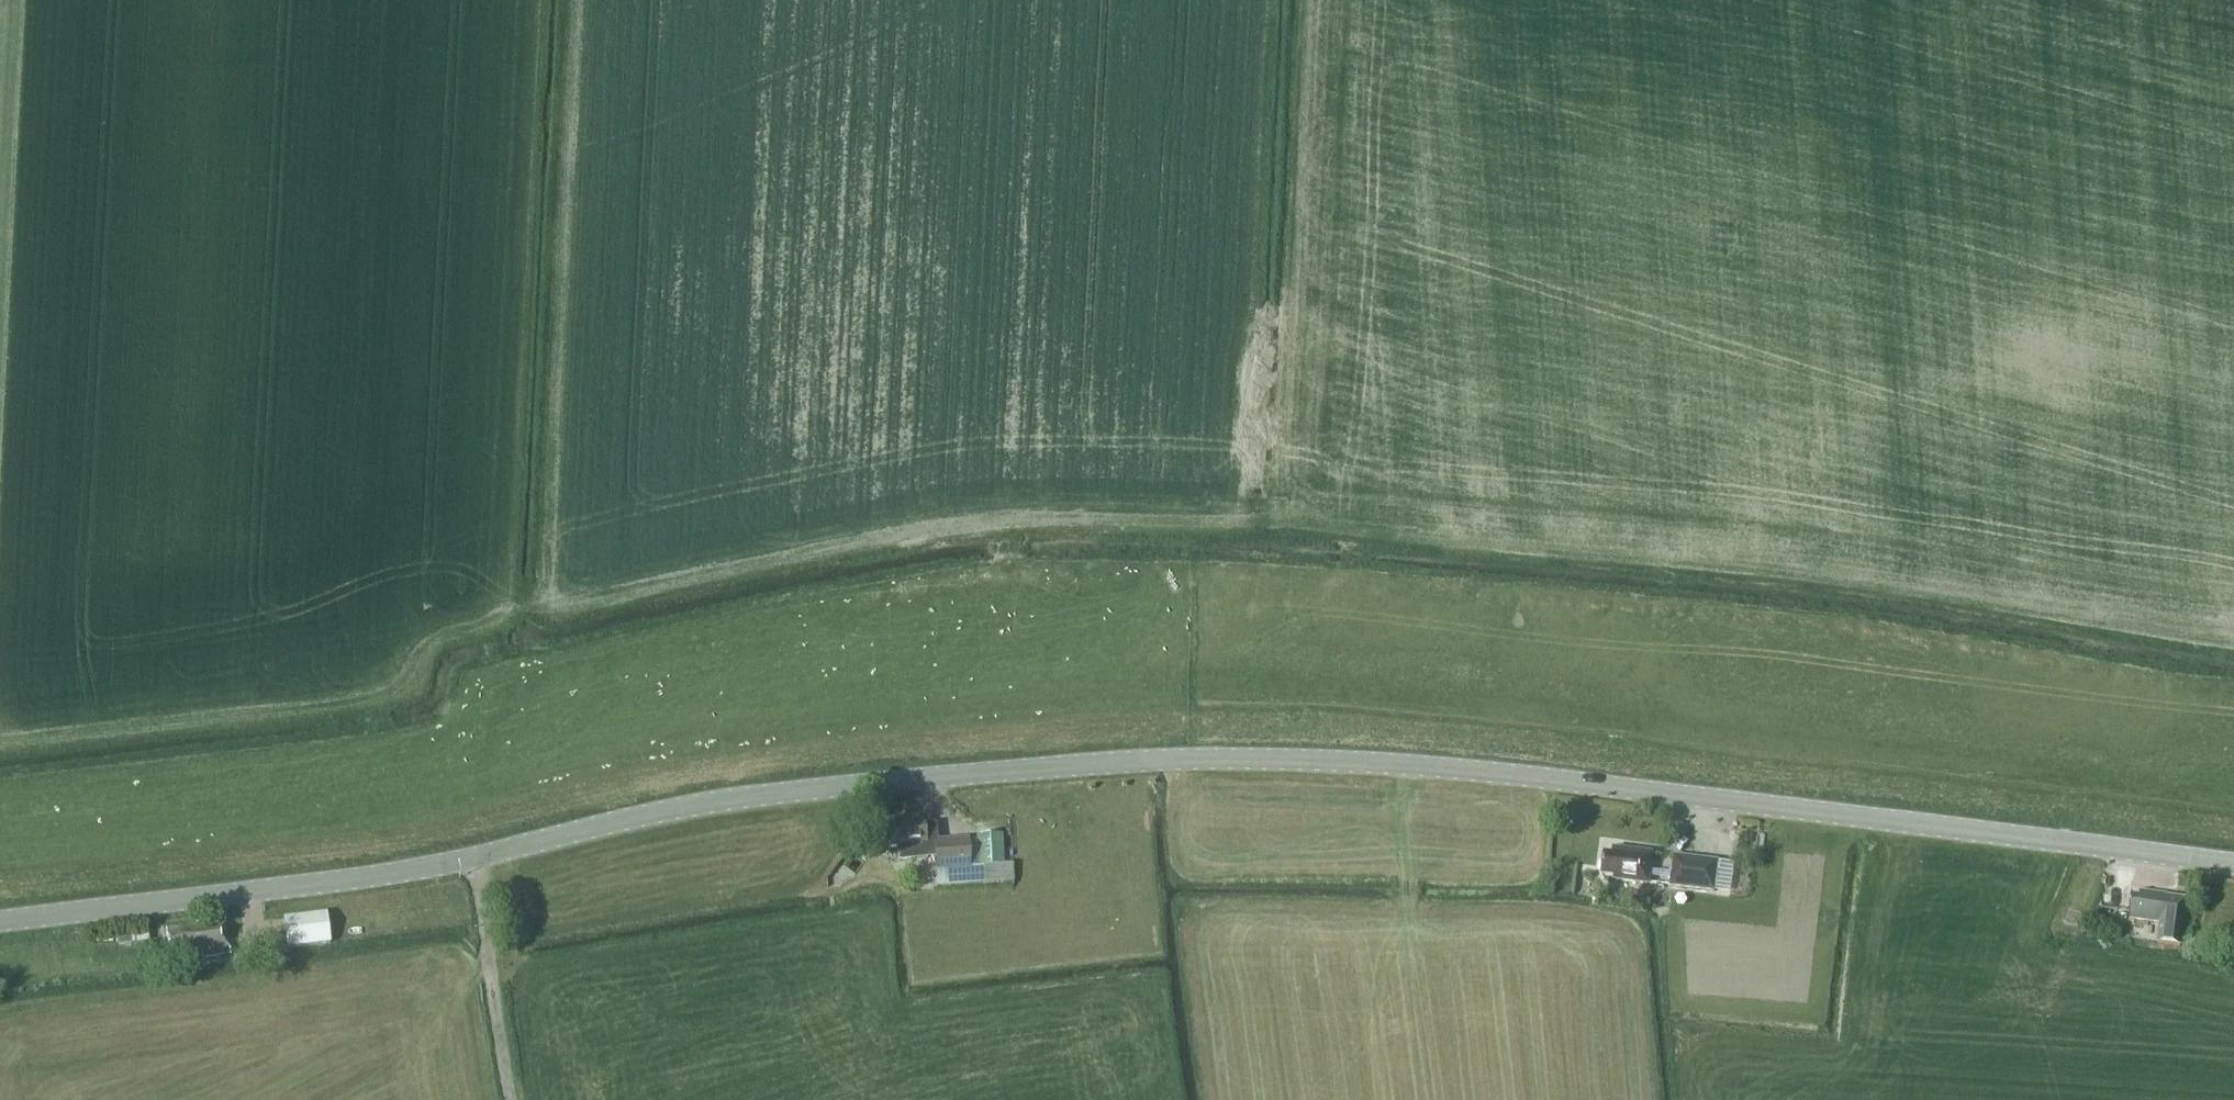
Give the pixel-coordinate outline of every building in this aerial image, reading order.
[(874,849),(898,847),(899,862),(936,858),(937,870),(971,867),(968,838),(938,841),(937,829),(931,824),(924,825),(924,817),(885,821),(885,826),(872,827),(874,849)] [(1004,865),(1002,833),(977,835),(979,866),(1004,865)] [(853,849),(834,878),(848,888),(868,859),(853,849)] [(1615,881),(1649,885),(1653,854),(1615,849),(1614,855),(1606,854),(1603,876),(1615,877),(1615,881)] [(1718,863),(1675,857),(1671,888),(1715,893),(1718,863)] [(1739,893),(1740,860),(1724,859),(1723,892),(1739,893)] [(2167,906),(2168,897),(2142,893),(2141,898),(2133,897),(2130,919),(2161,924),(2158,944),(2180,947),(2186,909),(2167,906)] [(327,913),(283,918),(287,948),(330,944),(327,913)] [(167,931),(171,958),(203,953),(203,958),(231,954),(226,918),(198,922),(199,926),(167,931)] [(117,936),(118,947),(131,945),(129,934),(117,936)]
